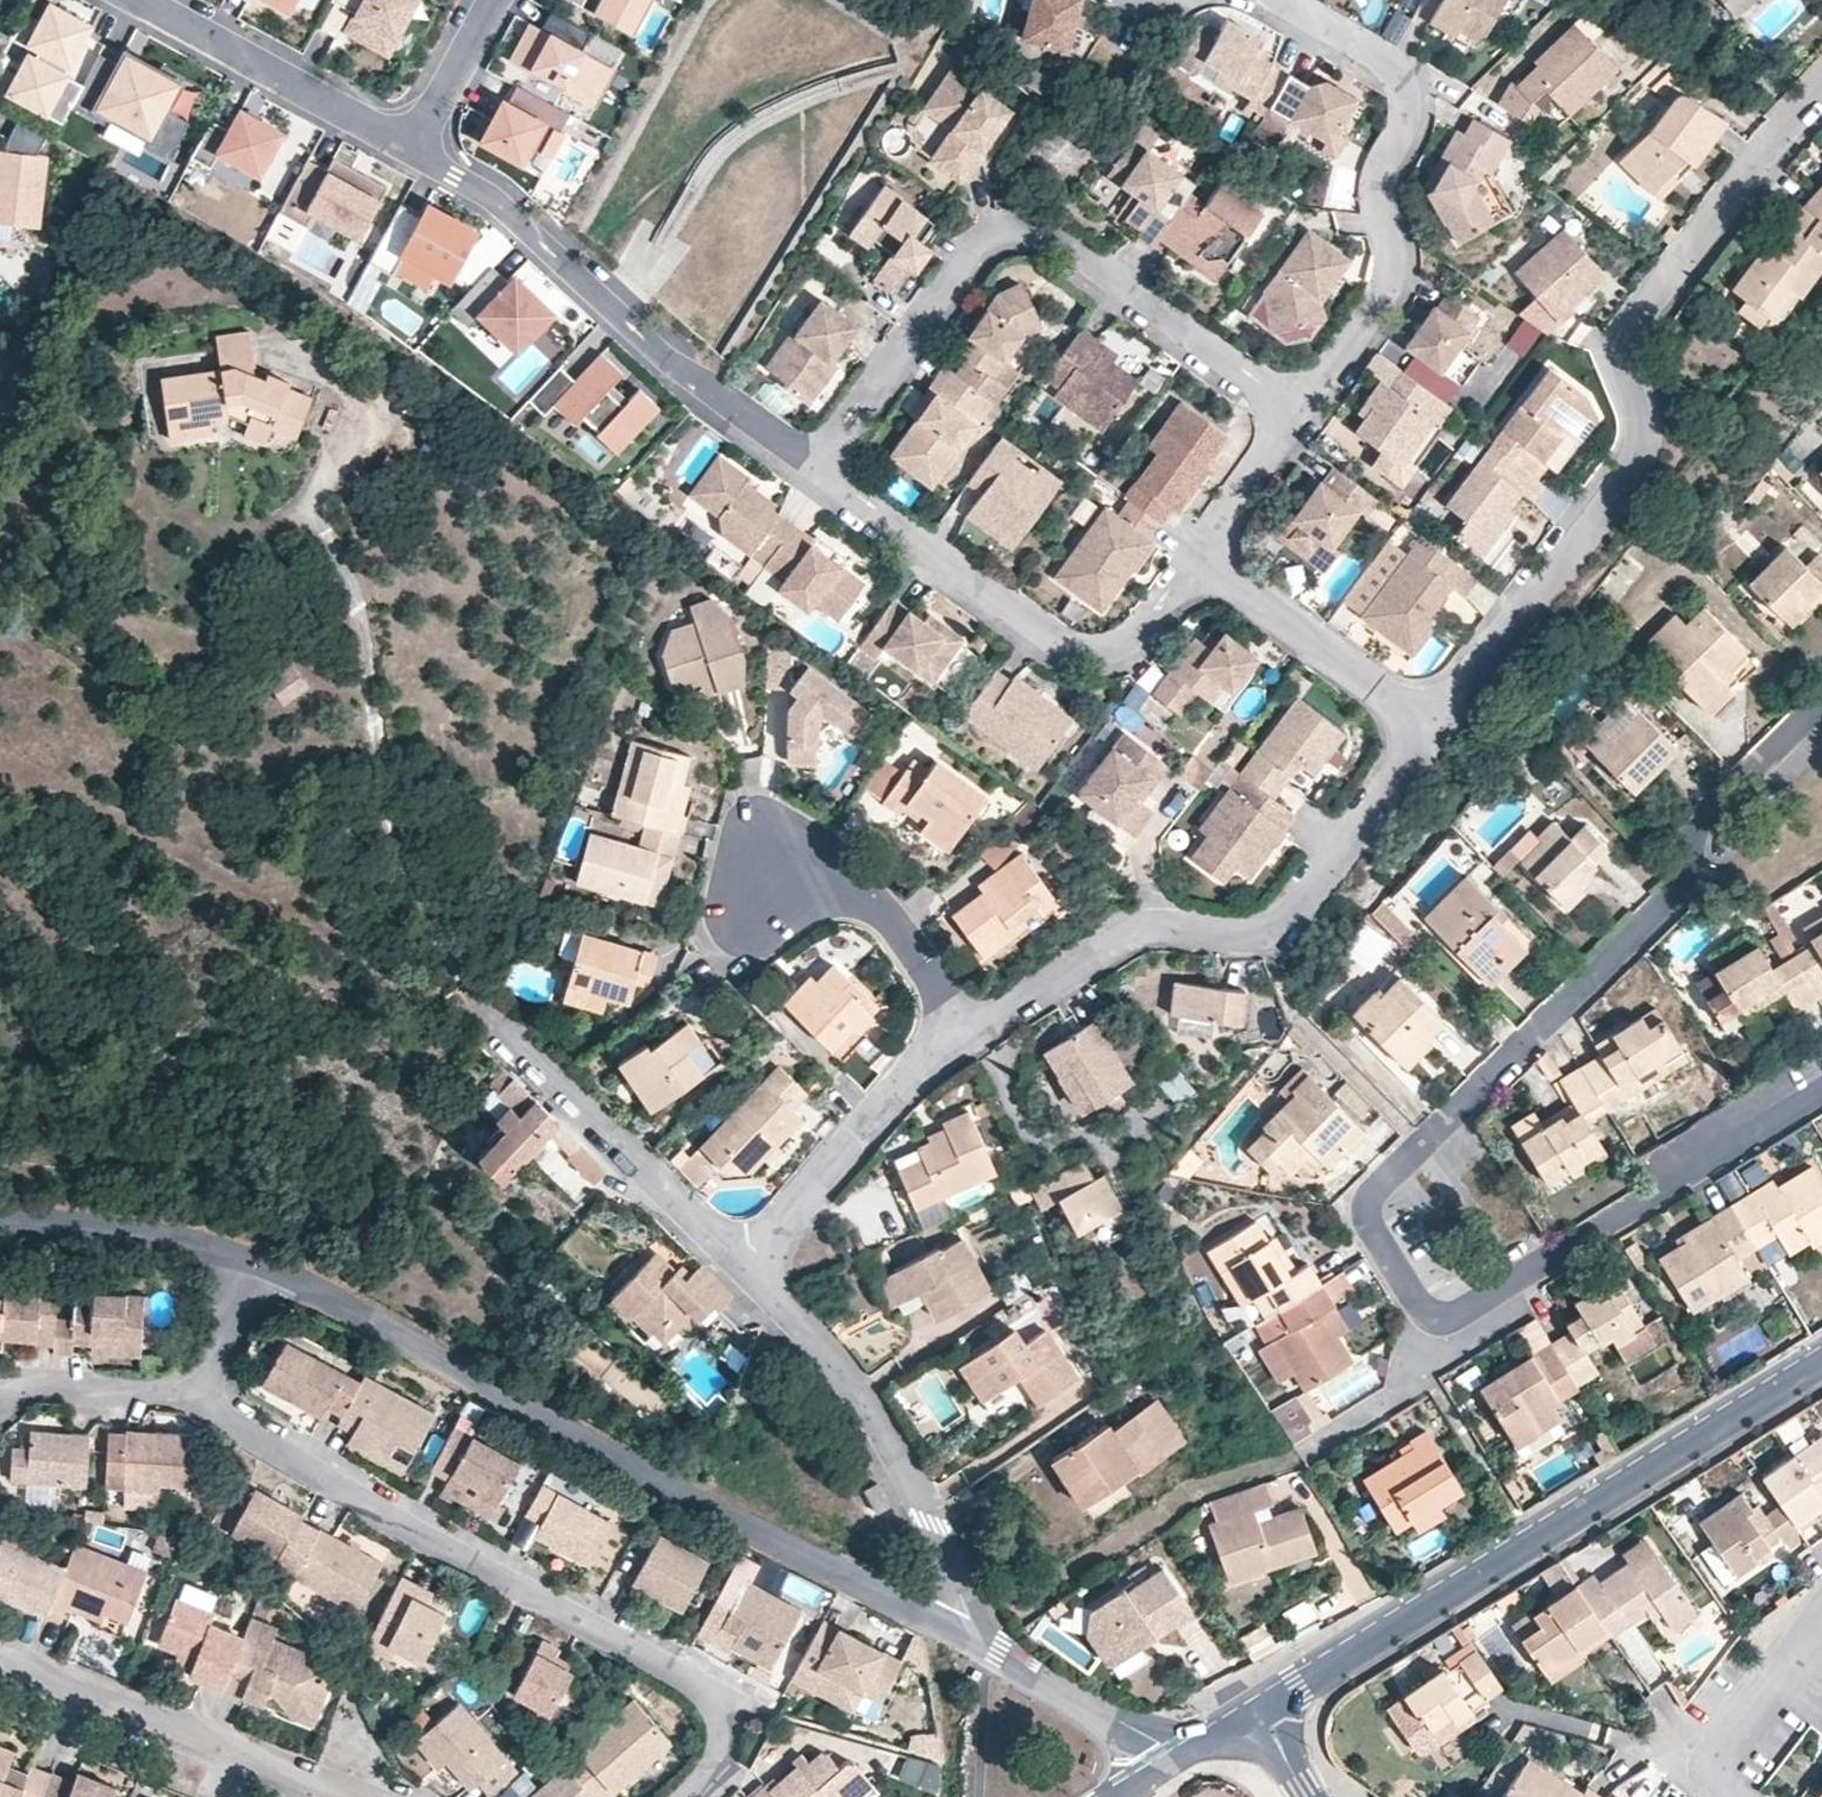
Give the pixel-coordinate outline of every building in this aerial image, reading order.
[(297,0),(265,0),(290,13),(297,0)] [(416,0),(331,0),(355,13),(347,26),(364,35),(362,40),(387,54),(416,0)] [(633,34),(651,0),(570,0),(633,34)] [(1019,38),(1068,53),(1082,0),(1030,0),(1019,38)] [(1429,21),(1454,36),(1458,29),(1473,37),(1485,35),(1505,0),(1441,0),(1429,21)] [(1635,0),(1623,0),(1618,6),(1637,19),(1646,7),(1635,0)] [(1737,16),(1755,0),(1723,0),(1737,16)] [(82,85),(58,72),(62,64),(68,67),(90,27),(49,5),(27,45),(38,51),(34,59),(28,55),(7,94),(61,123),(70,106),(82,85)] [(1383,39),(1399,46),(1411,21),(1395,13),(1383,39)] [(593,36),(553,14),(543,33),(533,27),(512,65),(533,77),(536,72),(567,89),(564,94),(592,109),(613,70),(583,54),(593,36)] [(1261,37),(1226,17),(1220,29),(1209,23),(1197,25),(1175,63),(1196,75),(1204,60),(1217,68),(1236,79),(1232,87),(1250,98),(1246,104),(1262,115),(1289,72),(1266,58),(1268,53),(1256,45),(1261,37)] [(1616,69),(1573,24),(1556,41),(1563,49),(1541,70),(1537,65),(1516,85),(1510,83),(1499,103),(1530,122),(1537,109),(1529,102),(1545,87),(1569,113),(1616,69)] [(1563,49),(1556,41),(1534,61),(1537,65),(1541,70),(1563,49)] [(118,64),(113,74),(125,80),(136,59),(124,53),(118,64)] [(164,109),(182,76),(161,64),(158,71),(136,59),(125,80),(113,74),(118,64),(98,54),(82,85),(70,106),(103,124),(108,115),(148,136),(143,146),(167,159),(187,122),(164,109)] [(1008,108),(950,68),(923,108),(952,128),(929,160),(964,184),(980,162),(973,157),(1008,108)] [(1236,79),(1217,68),(1209,80),(1229,92),(1232,87),(1236,79)] [(1358,97),(1326,78),(1308,83),(1289,72),(1278,89),(1262,115),(1257,124),(1280,137),(1290,120),(1324,139),(1332,143),(1344,122),(1358,97)] [(1326,78),(1313,72),(1308,83),(1326,78)] [(1676,78),(1668,72),(1651,87),(1662,96),(1676,78)] [(559,136),(569,119),(516,90),(507,107),(502,105),(495,118),(501,121),(498,128),(492,124),(480,146),(521,168),(526,159),(538,155),(551,162),(564,139),(559,136)] [(1727,120),(1685,94),(1675,96),(1650,130),(1620,162),(1650,192),(1651,191),(1684,157),(1693,164),(1727,120)] [(258,174),(281,133),(239,110),(229,130),(210,120),(190,158),(209,168),(218,152),(258,174)] [(1095,141),(1061,113),(1023,156),(1058,184),(1095,141)] [(498,128),(501,121),(495,118),(492,124),(498,128)] [(1510,139),(1473,118),(1464,133),(1457,129),(1435,165),(1442,169),(1432,188),(1431,190),(1427,192),(1443,222),(1445,221),(1456,241),(1494,219),(1474,184),(1483,170),(1490,173),(1510,139)] [(1348,136),(1344,122),(1332,143),(1324,139),(1320,149),(1335,158),(1348,136)] [(40,137),(13,124),(5,141),(9,152),(0,151),(0,220),(44,223),(49,153),(32,152),(40,137)] [(1196,184),(1132,138),(1111,167),(1143,190),(1138,197),(1122,218),(1141,231),(1136,238),(1149,248),(1157,237),(1175,212),(1189,192),(1196,184)] [(1169,138),(1159,155),(1183,169),(1193,152),(1169,138)] [(1693,164),(1684,157),(1651,191),(1660,200),(1677,182),(1693,164)] [(359,236),(386,186),(363,174),(360,179),(353,175),(355,170),(333,158),(326,170),(307,159),(278,212),(305,226),(313,211),(359,236)] [(1442,169),(1435,165),(1424,184),(1432,188),(1442,169)] [(1143,190),(1111,167),(1106,174),(1138,197),(1143,190)] [(363,174),(355,170),(353,175),(360,179),(363,174)] [(1798,199),(1821,218),(1821,173),(1798,199)] [(1263,212),(1221,181),(1204,203),(1189,192),(1175,212),(1157,237),(1172,248),(1178,239),(1205,258),(1221,257),(1227,261),(1263,212)] [(933,223),(882,186),(851,230),(869,243),(872,238),(895,254),(877,280),(893,292),(911,265),(913,267),(928,246),(920,240),(933,223)] [(1811,239),(1821,224),(1821,218),(1798,199),(1794,196),(1779,216),(1784,221),(1768,243),(1762,239),(1728,284),(1740,293),(1732,305),(1754,321),(1762,310),(1770,316),(1791,288),(1795,291),(1821,256),(1821,247),(1811,239)] [(449,277),(473,232),(427,207),(422,216),(400,204),(368,263),(391,275),(395,268),(403,253),(435,270),(449,277)] [(313,211),(305,226),(309,228),(315,218),(313,211)] [(315,218),(356,241),(359,236),(313,211),(315,218)] [(1811,239),(1821,247),(1821,224),(1811,239)] [(1605,274),(1564,228),(1515,272),(1537,297),(1560,323),(1574,310),(1570,305),(1605,274)] [(1350,260),(1308,230),(1264,291),(1269,330),(1322,319),(1324,317),(1320,302),(1350,260)] [(1205,258),(1178,239),(1172,248),(1215,279),(1227,261),(1221,257),(1205,258)] [(427,286),(435,270),(403,253),(395,268),(427,286)] [(556,321),(519,287),(514,293),(496,276),(455,319),(474,337),(485,324),(522,358),(556,321)] [(1042,327),(1023,285),(1020,283),(998,293),(975,324),(968,333),(955,351),(964,358),(954,373),(986,396),(994,401),(998,404),(1003,395),(1006,397),(1017,381),(1013,378),(1038,345),(1048,339),(1042,327)] [(1708,293),(1697,287),(1691,297),(1701,304),(1708,293)] [(1775,318),(1795,291),(1791,288),(1770,316),(1762,310),(1754,321),(1775,318)] [(1480,316),(1447,292),(1437,307),(1434,305),(1404,346),(1414,353),(1440,371),(1480,316)] [(1537,297),(1519,313),(1523,316),(1539,327),(1548,333),(1560,323),(1537,297)] [(815,399),(827,382),(821,376),(832,360),(831,359),(854,327),(816,299),(792,333),(795,335),(772,368),(815,399)] [(1539,327),(1523,316),(1508,336),(1525,348),(1539,327)] [(975,324),(969,320),(962,329),(968,333),(975,324)] [(1095,339),(1080,328),(1044,377),(1059,387),(1054,394),(1103,429),(1138,380),(1112,361),(1089,345),(1095,339)] [(245,371),(246,361),(254,359),(250,331),(215,336),(220,369),(161,378),(167,424),(187,421),(188,424),(211,422),(211,419),(215,418),(229,416),(247,423),(245,430),(266,439),(270,429),(275,415),(301,426),(312,397),(287,387),(289,382),(268,374),(265,379),(245,371)] [(1117,354),(1095,339),(1089,345),(1112,361),(1117,354)] [(616,453),(659,407),(638,388),(627,400),(622,406),(606,390),(611,385),(622,373),(600,353),(574,381),(559,367),(528,400),(544,415),(554,405),(574,424),(582,416),(599,431),(596,434),(616,453)] [(1377,353),(1366,369),(1380,379),(1389,386),(1401,370),(1377,353)] [(1440,371),(1414,353),(1401,370),(1430,391),(1445,401),(1457,383),(1440,371)] [(839,365),(832,360),(821,376),(827,382),(839,365)] [(916,419),(951,370),(943,365),(908,414),(916,419)] [(1587,398),(1549,367),(1491,443),(1537,479),(1548,463),(1544,460),(1567,431),(1580,441),(1598,418),(1587,398)] [(954,373),(951,370),(916,419),(889,456),(931,486),(980,421),(972,416),(986,396),(954,373)] [(1430,391),(1401,370),(1389,386),(1373,408),(1371,406),(1354,430),(1377,447),(1402,465),(1435,419),(1418,407),(1430,391)] [(1389,386),(1380,379),(1364,400),(1371,406),(1373,408),(1389,386)] [(606,390),(622,406),(627,400),(611,385),(606,390)] [(1418,407),(1435,419),(1447,403),(1445,401),(1430,391),(1418,407)] [(994,401),(986,396),(972,416),(980,421),(994,401)] [(1227,434),(1180,400),(1147,446),(1149,447),(1155,453),(1135,479),(1123,494),(1162,523),(1173,508),(1177,511),(1179,507),(1206,471),(1203,469),(1210,457),(1227,434)] [(301,426),(275,415),(270,429),(296,439),(301,426)] [(229,416),(215,418),(216,424),(230,422),(229,416)] [(188,424),(187,421),(167,424),(169,441),(213,436),(211,422),(188,424)] [(266,439),(245,430),(243,435),(264,445),(266,439)] [(1060,481),(1000,437),(969,479),(984,491),(966,515),(1011,548),(1060,481)] [(1537,479),(1491,443),(1445,504),(1466,520),(1455,532),(1484,554),(1516,513),(1510,508),(1506,505),(1517,490),(1522,493),(1534,503),(1547,487),(1537,479)] [(1402,465),(1377,447),(1363,465),(1394,488),(1408,470),(1402,465)] [(776,503),(746,480),(749,476),(718,453),(688,494),(719,515),(721,534),(750,555),(756,546),(769,557),(794,524),(779,514),(773,508),(776,503)] [(1220,464),(1210,457),(1203,469),(1206,471),(1212,475),(1220,464)] [(1377,498),(1332,465),(1321,479),(1311,474),(1284,513),(1298,524),(1290,536),(1310,551),(1319,538),(1331,547),(1358,508),(1366,514),(1377,498)] [(1522,493),(1517,490),(1506,505),(1510,508),(1522,493)] [(1162,523),(1130,499),(1118,514),(1106,505),(1054,577),(1076,594),(1081,589),(1100,604),(1148,536),(1150,537),(1162,523)] [(1331,547),(1319,538),(1310,551),(1290,536),(1298,524),(1284,513),(1269,532),(1324,571),(1338,552),(1331,547)] [(847,557),(816,534),(813,538),(794,524),(769,557),(763,565),(782,579),(776,588),(808,612),(814,603),(838,620),(865,582),(841,565),(847,557)] [(1102,613),(1154,541),(1150,537),(1148,536),(1100,604),(1081,589),(1076,594),(1102,613)] [(1452,560),(1420,536),(1361,616),(1412,654),(1430,631),(1428,617),(1451,586),(1452,584),(1441,575),(1452,560)] [(1361,616),(1408,551),(1390,538),(1341,602),(1361,616)] [(1782,541),(1755,566),(1760,571),(1748,583),(1780,617),(1800,598),(1806,602),(1808,600),(1807,600),(1821,585),(1821,586),(1821,557),(1819,554),(1805,567),(1782,541)] [(1464,569),(1452,560),(1441,575),(1452,584),(1464,569)] [(1760,571),(1755,566),(1743,578),(1748,583),(1760,571)] [(1463,595),(1476,578),(1464,569),(1452,584),(1451,586),(1463,595)] [(924,619),(893,597),(858,646),(875,659),(883,647),(932,683),(964,637),(929,612),(924,619)] [(744,659),(729,615),(711,598),(690,605),(695,621),(672,628),(662,653),(673,687),(680,689),(700,682),(704,696),(717,691),(744,683),(744,659)] [(1806,602),(1800,598),(1780,617),(1792,628),(1813,606),(1808,600),(1806,602)] [(1743,648),(1702,605),(1684,623),(1674,612),(1645,641),(1664,661),(1669,657),(1679,668),(1671,676),(1694,699),(1726,665),(1743,648)] [(1260,656),(1224,628),(1216,638),(1209,647),(1199,640),(1194,635),(1151,692),(1180,715),(1197,692),(1210,676),(1223,686),(1232,693),(1260,656)] [(1216,638),(1207,631),(1199,640),(1209,647),(1216,638)] [(780,674),(782,650),(768,649),(767,674),(780,674)] [(843,665),(827,653),(818,665),(835,678),(843,665)] [(870,711),(807,664),(806,666),(791,654),(790,679),(794,682),(788,689),(797,696),(788,707),(786,745),(789,745),(789,761),(792,763),(814,765),(815,745),(817,746),(817,719),(823,713),(834,722),(851,735),(870,711)] [(1679,668),(1669,657),(1664,661),(1660,665),(1671,676),(1679,668)] [(1734,690),(1726,683),(1735,674),(1726,665),(1694,699),(1710,715),(1734,690)] [(1072,718),(1013,675),(1009,681),(994,670),(963,714),(1037,768),(1072,718)] [(1223,686),(1210,676),(1197,692),(1211,702),(1223,686)] [(1638,697),(1631,689),(1600,720),(1614,734),(1637,710),(1632,705),(1638,697)] [(1345,732),(1297,697),(1240,772),(1273,798),(1300,765),(1314,775),(1345,732)] [(1678,748),(1637,710),(1614,734),(1600,720),(1571,751),(1579,759),(1578,760),(1583,765),(1589,760),(1583,755),(1589,749),(1634,793),(1678,748)] [(1168,765),(1124,732),(1077,793),(1116,823),(1117,821),(1134,835),(1153,810),(1141,801),(1135,797),(1152,775),(1157,779),(1168,765)] [(691,756),(631,739),(610,814),(678,832),(691,784),(684,782),(691,756)] [(986,795),(935,760),(928,770),(912,759),(882,800),(899,813),(902,809),(906,803),(927,818),(923,824),(919,828),(948,849),(986,795)] [(1295,814),(1273,798),(1240,772),(1223,794),(1231,800),(1205,834),(1189,856),(1223,881),(1234,867),(1248,878),(1295,814)] [(1157,779),(1152,775),(1135,797),(1141,801),(1157,779)] [(1231,800),(1223,794),(1197,828),(1205,834),(1231,800)] [(927,818),(906,803),(902,809),(923,824),(927,818)] [(1021,839),(1039,820),(1026,808),(1008,826),(1021,839)] [(1607,848),(1584,824),(1570,838),(1552,820),(1536,836),(1540,842),(1520,862),(1565,907),(1583,888),(1578,882),(1595,864),(1593,862),(1607,848)] [(678,832),(643,823),(638,845),(589,832),(574,883),(645,902),(659,851),(675,855),(681,833),(678,832)] [(1518,858),(1508,848),(1492,865),(1502,876),(1518,858)] [(1057,901),(1020,852),(977,885),(982,891),(952,915),(983,957),(1028,923),(1022,917),(1035,906),(1041,913),(1057,901)] [(1497,906),(1466,876),(1424,918),(1490,984),(1526,946),(1492,913),(1497,906)] [(1413,931),(1382,901),(1370,913),(1401,943),(1413,931)] [(1781,917),(1771,901),(1762,907),(1783,941),(1791,936),(1780,917),(1781,917)] [(1802,927),(1808,937),(1810,940),(1812,942),(1792,955),(1818,998),(1821,996),(1821,914),(1802,927)] [(1360,919),(1340,950),(1369,968),(1389,937),(1360,919)] [(656,954),(581,932),(561,1000),(601,1013),(606,995),(628,1002),(634,982),(637,971),(646,974),(651,975),(656,954)] [(1810,940),(1789,952),(1792,955),(1812,942),(1810,940)] [(1792,955),(1789,952),(1769,965),(1756,944),(1695,981),(1718,1019),(1737,1007),(1752,998),(1754,1001),(1760,997),(1763,1002),(1783,990),(1797,1012),(1818,998),(1792,955)] [(850,979),(833,964),(816,982),(809,976),(784,1003),(831,1050),(855,1025),(858,1028),(859,1027),(872,1014),(844,986),(850,979)] [(646,974),(637,971),(634,982),(643,985),(646,974)] [(1443,1021),(1397,974),(1382,989),(1377,993),(1372,989),(1351,1013),(1406,1067),(1430,1042),(1426,1038),(1443,1021)] [(1245,985),(1176,976),(1171,1009),(1240,1019),(1245,985)] [(879,1007),(850,979),(844,986),(872,1014),(879,1007)] [(1382,989),(1377,984),(1372,989),(1377,993),(1382,989)] [(1737,1007),(1741,1016),(1763,1002),(1760,997),(1754,1001),(1752,998),(1737,1007)] [(1606,1110),(1627,1097),(1620,1086),(1653,1065),(1656,1070),(1664,1064),(1661,1060),(1680,1048),(1654,1006),(1593,1044),(1599,1053),(1579,1065),(1606,1110)] [(1737,1007),(1718,1019),(1725,1030),(1743,1019),(1741,1016),(1737,1007)] [(1131,1071),(1090,1015),(1044,1048),(1060,1070),(1072,1062),(1096,1096),(1131,1071)] [(702,1040),(688,1021),(648,1047),(646,1043),(617,1063),(650,1110),(703,1073),(687,1050),(702,1040)] [(867,1035),(859,1027),(858,1028),(855,1025),(831,1050),(842,1060),(867,1035)] [(1316,1048),(1293,1026),(1287,1033),(1309,1056),(1316,1048)] [(1656,1070),(1653,1065),(1620,1086),(1627,1097),(1687,1058),(1680,1048),(1661,1060),(1664,1064),(1656,1070)] [(1561,1074),(1545,1051),(1536,1059),(1550,1080),(1561,1074)] [(1096,1096),(1072,1062),(1060,1070),(1084,1105),(1096,1096)] [(808,1094),(778,1065),(700,1145),(727,1172),(753,1169),(764,1158),(760,1154),(773,1141),(777,1145),(802,1117),(794,1109),(808,1094)] [(1579,1107),(1561,1118),(1559,1114),(1542,1125),(1539,1121),(1536,1115),(1512,1129),(1547,1186),(1624,1139),(1606,1110),(1579,1065),(1561,1077),(1579,1107)] [(496,1092),(513,1076),(505,1068),(489,1085),(496,1092)] [(1365,1131),(1302,1068),(1279,1092),(1288,1100),(1262,1125),(1265,1129),(1246,1147),(1268,1171),(1277,1162),(1291,1175),(1295,1170),(1312,1152),(1321,1162),(1335,1149),(1341,1154),(1365,1131)] [(534,1098),(513,1076),(496,1092),(509,1105),(495,1118),(505,1128),(487,1147),(512,1172),(554,1130),(528,1105),(534,1098)] [(560,1123),(534,1098),(528,1105),(554,1129),(560,1123)] [(995,1112),(989,1099),(973,1106),(979,1120),(995,1112)] [(995,1172),(968,1110),(941,1121),(943,1127),(926,1135),(928,1141),(916,1146),(921,1158),(897,1169),(914,1207),(995,1172)] [(1557,1110),(1539,1121),(1542,1125),(1559,1114),(1557,1110)] [(783,1150),(777,1145),(773,1141),(760,1154),(764,1158),(769,1163),(783,1150)] [(606,1170),(579,1142),(566,1157),(593,1183),(606,1170)] [(512,1172),(487,1147),(477,1156),(502,1181),(512,1172)] [(718,1165),(700,1147),(679,1168),(697,1187),(718,1165)] [(1204,1161),(1188,1148),(1164,1175),(1188,1180),(1204,1161)] [(1341,1154),(1335,1149),(1321,1162),(1328,1168),(1341,1154)] [(1321,1162),(1312,1152),(1295,1170),(1304,1179),(1321,1162)] [(1095,1179),(1086,1161),(1065,1171),(1075,1189),(1095,1179)] [(1247,1167),(1244,1163),(1238,1169),(1238,1172),(1239,1174),(1247,1167)] [(1811,1165),(1777,1186),(1772,1178),(1729,1204),(1767,1263),(1785,1250),(1787,1253),(1807,1240),(1811,1247),(1821,1240),(1821,1182),(1811,1165)] [(1058,1199),(1060,1198),(1076,1232),(1121,1210),(1105,1175),(1095,1179),(1075,1189),(1065,1171),(1050,1178),(1058,1199)] [(1058,1199),(1050,1178),(1032,1186),(1042,1206),(1058,1199)] [(1032,1197),(1025,1183),(1008,1191),(1015,1205),(1032,1197)] [(1767,1263),(1729,1204),(1681,1235),(1685,1240),(1678,1245),(1658,1259),(1691,1311),(1767,1263)] [(1269,1239),(1256,1219),(1206,1251),(1218,1271),(1229,1263),(1251,1299),(1262,1318),(1321,1282),(1308,1261),(1297,1269),(1289,1273),(1269,1239)] [(1297,1269),(1275,1235),(1269,1239),(1289,1273),(1297,1269)] [(1685,1240),(1681,1235),(1674,1240),(1678,1245),(1685,1240)] [(992,1289),(963,1236),(941,1248),(939,1245),(882,1275),(896,1304),(920,1291),(925,1303),(934,1320),(992,1289)] [(1811,1247),(1818,1256),(1821,1253),(1821,1240),(1811,1247)] [(692,1315),(693,1316),(709,1301),(712,1305),(717,1310),(733,1294),(700,1263),(691,1272),(685,1278),(676,1269),(657,1250),(615,1293),(634,1313),(631,1317),(649,1335),(652,1332),(662,1322),(668,1328),(686,1309),(692,1315)] [(691,1272),(682,1263),(676,1269),(685,1278),(691,1272)] [(1251,1299),(1229,1263),(1218,1271),(1240,1306),(1251,1299)] [(1031,1287),(1023,1271),(997,1285),(1006,1304),(1031,1287)] [(896,1304),(882,1275),(872,1281),(887,1309),(896,1304)] [(1619,1285),(1613,1275),(1590,1289),(1597,1300),(1619,1285)] [(1339,1336),(1324,1311),(1335,1304),(1321,1282),(1262,1318),(1251,1325),(1264,1345),(1271,1340),(1291,1374),(1303,1392),(1353,1361),(1339,1336)] [(136,1343),(139,1289),(72,1284),(70,1314),(51,1313),(50,1324),(49,1340),(49,1349),(67,1350),(68,1339),(86,1340),(136,1343)] [(1655,1341),(1619,1285),(1597,1300),(1590,1289),(1572,1300),(1579,1312),(1564,1322),(1568,1329),(1550,1342),(1576,1385),(1598,1371),(1582,1345),(1595,1336),(1600,1343),(1610,1336),(1624,1359),(1655,1341)] [(53,1289),(0,1286),(0,1334),(30,1336),(30,1338),(49,1340),(50,1324),(51,1313),(53,1289)] [(634,1313),(615,1293),(609,1298),(628,1319),(631,1317),(634,1313)] [(712,1305),(709,1301),(693,1316),(698,1321),(712,1305)] [(1350,1328),(1335,1304),(1324,1311),(1339,1336),(1350,1328)] [(1812,1333),(1796,1308),(1788,1312),(1785,1307),(1778,1311),(1788,1329),(1784,1331),(1793,1345),(1812,1333)] [(692,1315),(686,1309),(668,1328),(662,1322),(652,1332),(665,1343),(692,1315)] [(1045,1329),(1026,1343),(1015,1328),(959,1366),(982,1401),(1018,1376),(1037,1405),(1078,1377),(1045,1329)] [(136,1343),(86,1340),(86,1348),(135,1351),(136,1343)] [(360,1381),(285,1340),(261,1384),(299,1404),(303,1399),(324,1411),(327,1407),(341,1414),(347,1403),(360,1381)] [(1291,1374),(1271,1340),(1264,1345),(1256,1350),(1278,1383),(1291,1374)] [(1576,1385),(1550,1342),(1479,1386),(1521,1456),(1582,1417),(1567,1395),(1578,1388),(1576,1385)] [(422,1436),(435,1412),(363,1374),(360,1381),(347,1403),(362,1411),(355,1425),(347,1441),(365,1451),(376,1430),(394,1440),(402,1425),(422,1436)] [(1331,1419),(1326,1411),(1322,1413),(1307,1390),(1302,1393),(1301,1391),(1296,1394),(1312,1419),(1306,1423),(1311,1432),(1331,1419)] [(1312,1419),(1296,1394),(1271,1410),(1293,1444),(1311,1433),(1306,1423),(1312,1419)] [(324,1411),(303,1399),(299,1404),(322,1416),(324,1411)] [(1184,1442),(1155,1399),(1113,1429),(1109,1422),(1051,1459),(1083,1506),(1136,1470),(1139,1473),(1184,1442)] [(355,1425),(362,1411),(347,1403),(341,1414),(340,1417),(355,1425)] [(496,1504),(520,1461),(454,1425),(430,1469),(449,1480),(452,1473),(476,1485),(472,1492),(496,1504)] [(1459,1484),(1422,1425),(1406,1435),(1410,1442),(1399,1449),(1359,1474),(1392,1526),(1408,1516),(1435,1499),(1459,1484)] [(1619,1452),(1603,1428),(1593,1435),(1600,1448),(1592,1453),(1600,1463),(1619,1452)] [(29,1448),(13,1447),(11,1480),(87,1484),(90,1434),(30,1430),(29,1448)] [(190,1486),(193,1434),(125,1430),(124,1433),(108,1432),(103,1502),(135,1504),(136,1488),(160,1489),(160,1484),(190,1486)] [(383,1461),(394,1440),(376,1430),(365,1451),(383,1461)] [(1410,1442),(1406,1435),(1394,1442),(1399,1449),(1410,1442)] [(1762,1477),(1781,1504),(1795,1524),(1821,1506),(1821,1435),(1762,1477)] [(1504,1461),(1497,1452),(1488,1458),(1494,1467),(1504,1461)] [(1522,1491),(1512,1478),(1503,1483),(1512,1498),(1522,1491)] [(890,1505),(878,1481),(863,1489),(876,1513),(890,1505)] [(1273,1503),(1264,1481),(1209,1501),(1215,1520),(1208,1523),(1224,1571),(1235,1567),(1239,1579),(1316,1551),(1299,1505),(1257,1520),(1253,1510),(1273,1503)] [(496,1504),(472,1492),(476,1485),(469,1482),(459,1499),(497,1519),(503,1506),(497,1502),(496,1504)] [(589,1565),(613,1521),(541,1483),(525,1514),(540,1522),(533,1535),(589,1565)] [(302,1514),(254,1488),(230,1533),(276,1557),(274,1561),(295,1572),(318,1529),(300,1518),(302,1514)] [(1753,1510),(1741,1492),(1698,1522),(1712,1542),(1735,1575),(1756,1561),(1753,1555),(1769,1545),(1747,1514),(1753,1510)] [(1442,1510),(1435,1499),(1408,1516),(1415,1527),(1442,1510)] [(1795,1524),(1781,1504),(1763,1516),(1772,1529),(1778,1538),(1782,1543),(1800,1531),(1795,1524)] [(1763,1516),(1757,1507),(1753,1510),(1747,1514),(1769,1545),(1778,1538),(1772,1529),(1763,1516)] [(382,1561),(319,1528),(318,1529),(292,1578),(355,1611),(382,1561)] [(682,1610),(708,1560),(658,1533),(635,1575),(651,1584),(647,1592),(682,1610)] [(1657,1556),(1644,1537),(1621,1553),(1627,1563),(1634,1572),(1657,1556)] [(0,1541),(0,1589),(12,1594),(10,1600),(47,1614),(51,1603),(65,1567),(0,1541)] [(1735,1575),(1712,1542),(1700,1550),(1723,1583),(1735,1575)] [(127,1621),(146,1571),(74,1543),(65,1567),(51,1603),(72,1611),(73,1609),(76,1601),(105,1612),(127,1621)] [(1696,1612),(1657,1556),(1634,1572),(1627,1563),(1600,1581),(1593,1573),(1576,1585),(1605,1627),(1611,1635),(1645,1611),(1655,1604),(1663,1614),(1673,1629),(1696,1612)] [(1189,1608),(1159,1564),(1122,1587),(1119,1583),(1092,1601),(1085,1606),(1081,1631),(1101,1660),(1109,1662),(1136,1643),(1189,1608)] [(1239,1579),(1235,1567),(1224,1571),(1228,1583),(1239,1579)] [(647,1592),(651,1584),(635,1575),(631,1583),(647,1592)] [(770,1666),(801,1609),(746,1579),(744,1583),(728,1575),(705,1617),(721,1625),(737,1634),(731,1646),(770,1666)] [(421,1660),(445,1613),(426,1604),(411,1596),(417,1585),(400,1577),(370,1635),(396,1647),(421,1660)] [(1576,1585),(1575,1584),(1532,1614),(1540,1625),(1520,1639),(1542,1671),(1575,1648),(1605,1627),(1576,1585)] [(426,1604),(432,1593),(417,1585),(411,1596),(426,1604)] [(0,1589),(0,1596),(10,1600),(12,1594),(0,1589)] [(1064,1605),(1057,1595),(1044,1604),(1052,1614),(1064,1605)] [(1092,1601),(1089,1597),(1068,1611),(1081,1631),(1085,1606),(1092,1601)] [(222,1688),(242,1637),(210,1624),(214,1614),(175,1598),(157,1645),(177,1652),(195,1659),(191,1668),(188,1675),(222,1688)] [(105,1612),(76,1601),(73,1609),(101,1620),(105,1612)] [(1655,1604),(1645,1611),(1652,1621),(1663,1614),(1655,1604)] [(320,1671),(302,1664),(306,1654),(272,1641),(277,1629),(249,1619),(242,1637),(222,1688),(262,1703),(267,1692),(273,1694),(288,1713),(305,1699),(318,1704),(326,1685),(320,1671)] [(843,1641),(848,1633),(822,1620),(818,1627),(843,1641)] [(737,1634),(721,1625),(715,1637),(731,1646),(737,1634)] [(863,1692),(884,1653),(848,1633),(843,1641),(818,1627),(791,1678),(853,1711),(863,1692)] [(396,1647),(370,1635),(365,1645),(391,1658),(396,1647)] [(568,1666),(548,1655),(554,1644),(536,1635),(508,1688),(545,1708),(568,1666)] [(1136,1643),(1109,1662),(1117,1674),(1145,1655),(1136,1643)] [(1551,1682),(1583,1659),(1575,1648),(1542,1671),(1551,1682)] [(1502,1687),(1476,1650),(1459,1662),(1485,1699),(1502,1687)] [(191,1668),(195,1659),(177,1652),(173,1661),(191,1668)] [(880,1701),(901,1662),(884,1653),(863,1692),(880,1701)] [(1471,1709),(1442,1669),(1399,1699),(1408,1713),(1395,1721),(1414,1748),(1426,1751),(1452,1733),(1446,1726),(1471,1709)] [(288,1713),(273,1694),(267,1692),(262,1703),(288,1713)] [(670,1740),(633,1698),(562,1760),(565,1764),(593,1796),(609,1796),(613,1794),(611,1792),(670,1740)] [(311,1722),(318,1704),(305,1699),(288,1713),(311,1722)] [(1408,1713),(1399,1699),(1386,1708),(1395,1721),(1408,1713)] [(516,1769),(458,1702),(414,1739),(438,1767),(446,1760),(469,1786),(476,1780),(488,1794),(516,1769)] [(1452,1733),(1475,1717),(1471,1709),(1446,1726),(1452,1733)] [(4,1760),(9,1745),(0,1742),(0,1770),(4,1760)] [(808,1761),(800,1768),(797,1764),(796,1765),(770,1788),(765,1782),(748,1796),(859,1796),(873,1785),(855,1763),(846,1760),(838,1766),(827,1754),(820,1751),(808,1761)] [(800,1768),(808,1761),(800,1753),(791,1761),(796,1765),(797,1764),(800,1768)] [(895,1781),(933,1788),(939,1761),(900,1754),(895,1781)] [(1563,1781),(1528,1758),(1524,1764),(1559,1787),(1563,1781)] [(16,1790),(34,1796),(45,1768),(25,1760),(23,1767),(18,1780),(0,1774),(0,1796),(13,1796),(16,1790)] [(23,1767),(4,1760),(0,1770),(0,1774),(18,1780),(23,1767)] [(469,1786),(446,1760),(438,1767),(461,1793),(469,1786)] [(527,1796),(593,1796),(565,1764),(527,1796)] [(1524,1764),(1504,1795),(1506,1796),(1601,1796),(1585,1786),(1581,1792),(1563,1781),(1559,1787),(1524,1764)] [(110,1781),(71,1766),(67,1776),(45,1768),(34,1796),(105,1796),(110,1781)]
